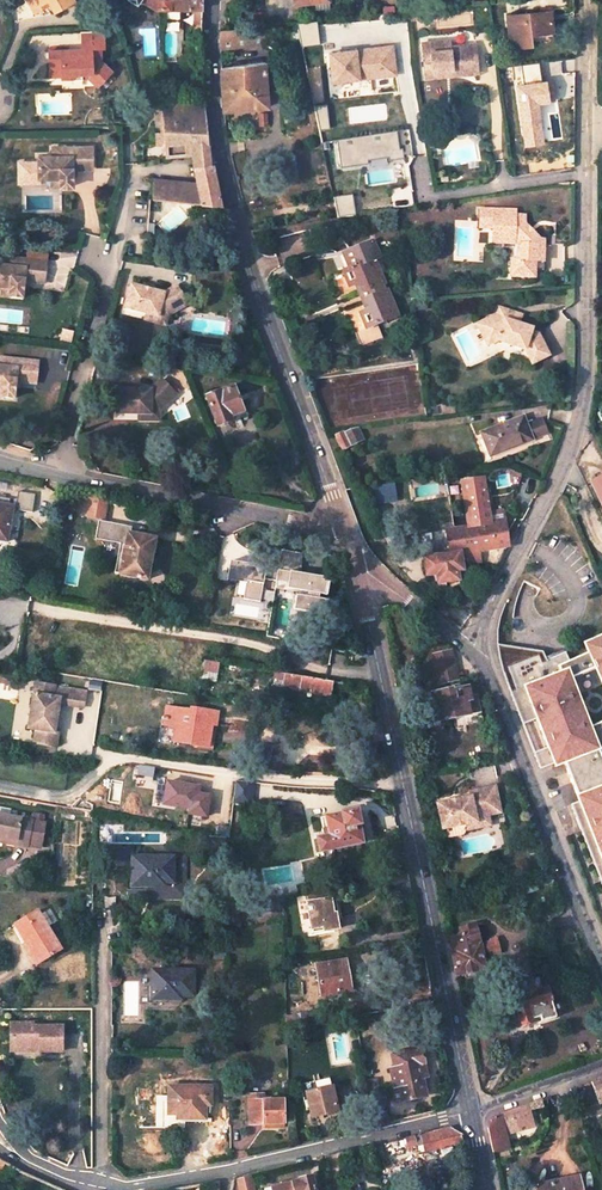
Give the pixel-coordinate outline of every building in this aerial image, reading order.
[(72,3),(70,0),(25,0),(31,10),(47,1),(49,5),(54,13),(72,3)] [(136,5),(139,0),(156,9),(157,9),(158,8),(158,7),(162,0),(129,0),(136,5)] [(158,7),(158,8),(163,11),(202,10),(202,0),(162,0),(158,7)] [(33,14),(49,5),(47,1),(31,10),(33,14)] [(433,8),(415,10),(417,19),(434,17),(433,8)] [(528,34),(552,32),(550,11),(508,15),(510,36),(511,46),(529,45),(528,34)] [(302,47),(321,43),(317,21),(298,24),(302,47)] [(220,49),(265,43),(264,26),(225,30),(220,31),(220,49)] [(81,78),(87,78),(97,87),(109,72),(96,60),(96,49),(102,49),(102,31),(80,32),(80,51),(76,51),(76,55),(71,55),(71,54),(68,51),(48,51),(48,74),(61,74),(61,78),(71,77),(71,74),(76,74),(80,74),(81,78)] [(424,71),(451,68),(452,74),(477,71),(474,43),(449,46),(448,40),(421,44),(424,71)] [(357,81),(381,79),(379,50),(353,52),(355,62),(329,64),(331,88),(341,87),(342,91),(358,90),(357,81)] [(267,106),(265,62),(221,68),(222,108),(267,106)] [(425,78),(452,74),(451,68),(424,71),(425,78)] [(221,206),(213,163),(209,163),(203,97),(162,101),(164,134),(166,157),(192,155),(193,166),(196,184),(153,180),(152,200),(218,205),(221,206)] [(398,130),(337,140),(341,166),(402,156),(398,130)] [(436,131),(427,132),(429,144),(438,143),(436,131)] [(91,148),(52,149),(52,157),(37,158),(37,179),(52,179),(60,179),(61,187),(73,187),(72,175),(75,175),(75,170),(91,170),(91,148)] [(60,179),(52,179),(52,187),(61,187),(60,179)] [(393,206),(413,205),(411,187),(392,188),(393,206)] [(337,197),(338,217),(355,216),(354,196),(337,197)] [(517,248),(517,261),(520,261),(519,278),(534,278),(534,271),(542,271),(543,240),(540,240),(534,235),(531,239),(523,232),(527,228),(524,224),(524,216),(515,215),(515,210),(480,209),(479,228),(493,228),(492,243),(514,244),(514,240),(517,241),(521,244),(521,248),(517,248)] [(398,315),(374,259),(380,256),(373,241),(343,253),(350,268),(343,271),(350,286),(356,283),(367,311),(361,314),(367,329),(398,315)] [(45,263),(7,258),(6,267),(0,266),(0,288),(2,288),(10,289),(9,297),(21,300),(22,288),(25,288),(26,282),(43,284),(45,263)] [(511,261),(510,277),(519,278),(520,261),(517,261),(511,261)] [(163,295),(131,286),(125,309),(147,315),(166,320),(167,317),(187,305),(176,287),(163,295)] [(10,289),(2,288),(1,297),(9,297),(10,289)] [(488,340),(498,335),(502,336),(500,340),(530,350),(537,364),(554,355),(542,334),(534,332),(535,328),(522,324),(516,322),(519,313),(502,308),(500,314),(480,324),(488,340)] [(524,315),(519,313),(516,322),(522,324),(524,315)] [(166,320),(147,315),(145,321),(164,326),(166,320)] [(498,335),(488,340),(491,346),(500,340),(502,336),(498,335)] [(14,387),(17,388),(17,382),(35,384),(37,363),(0,358),(0,389),(1,389),(0,397),(12,399),(14,387)] [(130,391),(117,391),(117,414),(139,415),(159,414),(159,412),(176,396),(161,381),(151,391),(138,391),(130,391)] [(205,395),(215,422),(228,418),(226,413),(239,408),(231,386),(205,395)] [(526,418),(485,434),(494,455),(534,439),(550,433),(545,418),(529,424),(526,418)] [(354,432),(337,433),(331,438),(338,452),(358,440),(354,432)] [(468,528),(446,531),(449,554),(424,558),(426,576),(437,574),(438,583),(458,581),(457,572),(466,570),(465,564),(481,561),(479,552),(507,547),(502,512),(492,514),(486,478),(461,482),(468,528)] [(591,484),(601,507),(601,478),(591,484)] [(395,484),(369,487),(371,505),(397,502),(395,484)] [(33,494),(17,491),(14,507),(17,507),(17,510),(31,512),(33,494)] [(107,500),(83,495),(79,512),(87,514),(87,516),(103,519),(107,500)] [(5,541),(11,506),(0,505),(0,540),(5,541)] [(120,575),(147,580),(152,553),(155,553),(157,542),(154,541),(154,539),(130,534),(132,527),(99,520),(96,537),(121,542),(114,573),(120,574),(120,575)] [(324,596),(327,579),(312,576),(311,579),(295,576),(299,554),(282,551),(280,557),(276,582),(288,584),(287,589),(302,592),(301,594),(301,597),(298,611),(322,615),(325,600),(318,599),(319,595),(324,596)] [(276,582),(280,557),(260,553),(258,565),(231,561),(228,578),(236,580),(247,582),(244,596),(244,599),(260,602),(260,599),(273,601),(274,592),(262,590),(264,580),(276,582)] [(517,584),(520,578),(514,575),(511,581),(517,584)] [(247,582),(236,580),(234,594),(244,596),(247,582)] [(288,584),(276,582),(274,590),(301,594),(302,592),(287,589),(288,584)] [(531,660),(502,674),(507,688),(521,725),(536,719),(546,747),(532,752),(539,769),(562,760),(578,801),(570,805),(601,887),(601,765),(595,750),(601,747),(601,633),(583,642),(587,650),(568,660),(563,651),(544,660),(551,675),(540,681),(531,660)] [(451,654),(433,657),(438,684),(456,681),(451,654)] [(202,670),(216,672),(217,663),(203,661),(202,670)] [(332,683),(275,673),(274,680),(284,681),(284,689),(329,697),(332,683)] [(85,690),(35,682),(28,726),(47,729),(46,736),(57,737),(58,731),(54,731),(59,702),(83,706),(85,690)] [(455,716),(478,710),(475,697),(469,698),(467,688),(450,692),(450,690),(433,694),(439,721),(455,717),(455,716)] [(207,710),(191,708),(190,710),(166,707),(164,716),(162,716),(161,719),(164,719),(163,727),(178,730),(178,734),(175,734),(174,742),(196,745),(208,747),(211,724),(205,723),(207,710)] [(213,751),(218,712),(207,710),(205,723),(211,724),(208,747),(196,745),(196,748),(213,751)] [(201,793),(202,785),(166,780),(162,810),(210,817),(213,795),(201,793)] [(253,783),(236,781),(233,804),(250,806),(253,783)] [(471,797),(437,804),(443,829),(467,824),(475,822),(474,818),(489,815),(501,812),(495,786),(470,792),(471,797)] [(319,854),(362,845),(356,812),(320,820),(324,839),(316,841),(319,854)] [(475,822),(467,824),(468,830),(478,828),(491,825),(489,815),(474,818),(475,822)] [(13,840),(12,845),(24,847),(24,846),(38,848),(42,823),(29,821),(0,816),(0,838),(13,840)] [(170,857),(129,856),(129,876),(125,876),(125,889),(144,889),(144,886),(153,886),(153,898),(182,898),(182,857),(170,857)] [(394,896),(411,892),(409,883),(392,886),(394,896)] [(125,898),(153,898),(153,886),(144,886),(144,889),(125,889),(125,898)] [(333,916),(331,903),(330,900),(306,905),(311,932),(324,929),(325,933),(338,930),(335,916),(333,916)] [(13,926),(29,951),(32,949),(33,951),(40,962),(58,950),(34,912),(13,926)] [(487,969),(483,952),(494,949),(495,953),(502,951),(498,939),(482,943),(479,933),(476,934),(472,932),(465,933),(463,936),(452,939),(455,952),(452,953),(457,976),(487,969)] [(26,953),(34,966),(40,962),(33,951),(32,949),(29,951),(26,953)] [(346,963),(318,968),(323,995),(350,991),(346,963)] [(190,970),(149,968),(149,986),(145,986),(145,1002),(162,1002),(163,997),(177,998),(178,994),(191,994),(190,970)] [(539,978),(522,984),(525,995),(512,999),(520,1025),(542,1018),(543,1021),(557,1017),(552,999),(539,1003),(536,991),(543,989),(539,978)] [(60,1026),(31,1026),(31,1023),(9,1023),(9,1046),(38,1047),(39,1052),(60,1052),(60,1026)] [(421,1079),(419,1065),(423,1064),(421,1050),(392,1055),(394,1068),(390,1069),(395,1094),(400,1093),(401,1101),(425,1097),(421,1079)] [(601,1104),(601,1081),(591,1084),(599,1106),(601,1104)] [(175,1121),(191,1121),(191,1118),(203,1119),(203,1098),(210,1098),(210,1087),(168,1087),(168,1115),(175,1115),(175,1121)] [(331,1087),(306,1093),(311,1118),(337,1113),(331,1087)] [(283,1100),(263,1101),(263,1095),(251,1095),(252,1126),(264,1125),(284,1124),(283,1100)] [(508,1151),(502,1122),(516,1117),(520,1131),(534,1126),(527,1107),(514,1112),(495,1119),(487,1130),(492,1153),(508,1151)] [(424,1152),(454,1145),(462,1143),(461,1136),(449,1129),(420,1136),(424,1152)] [(414,1137),(405,1139),(407,1147),(416,1145),(414,1137)] [(250,1176),(237,1179),(240,1189),(253,1189),(250,1176)] [(310,1178),(298,1181),(299,1182),(271,1189),(313,1189),(310,1178)] [(578,1178),(539,1186),(540,1189),(581,1189),(578,1178)]
